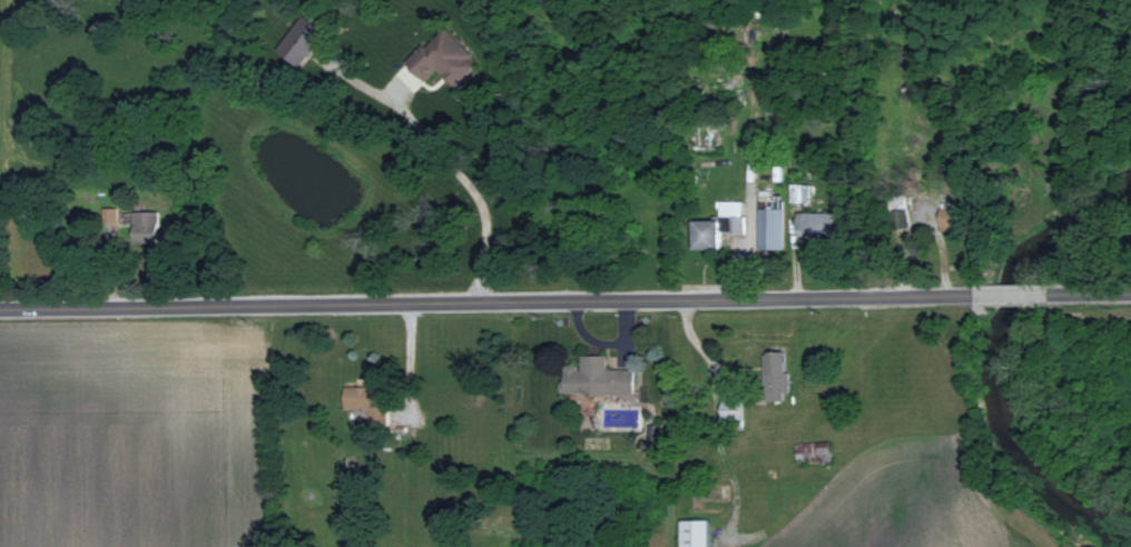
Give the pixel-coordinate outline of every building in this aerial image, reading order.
[(316,21),(301,13),(279,51),(303,64),(318,38),(309,34),(316,21)] [(447,26),(409,60),(427,80),(441,68),(456,85),(480,63),(447,26)] [(791,201),(809,202),(810,184),(792,183),(791,201)] [(743,200),(720,200),(720,217),(696,217),(696,247),(723,247),(723,231),(743,231),(743,200)] [(118,206),(103,207),(104,222),(118,222),(118,206)] [(969,206),(938,207),(938,231),(969,230),(969,206)] [(785,207),(759,207),(759,247),(785,248),(785,207)] [(162,242),(161,210),(135,211),(135,242),(162,242)] [(840,234),(839,211),(797,212),(797,235),(840,234)] [(790,350),(770,350),(771,384),(777,384),(777,391),(790,391),(790,350)] [(608,368),(608,354),(583,354),(583,366),(566,366),(566,392),(636,393),(636,368),(608,368)] [(346,408),(369,407),(370,427),(386,426),(385,389),(370,390),(370,381),(355,381),(355,384),(345,384),(346,408)] [(726,418),(746,418),(745,398),(726,398),(726,418)] [(796,443),(798,460),(816,458),(814,441),(796,443)] [(711,519),(683,519),(683,546),(711,546),(711,519)]
